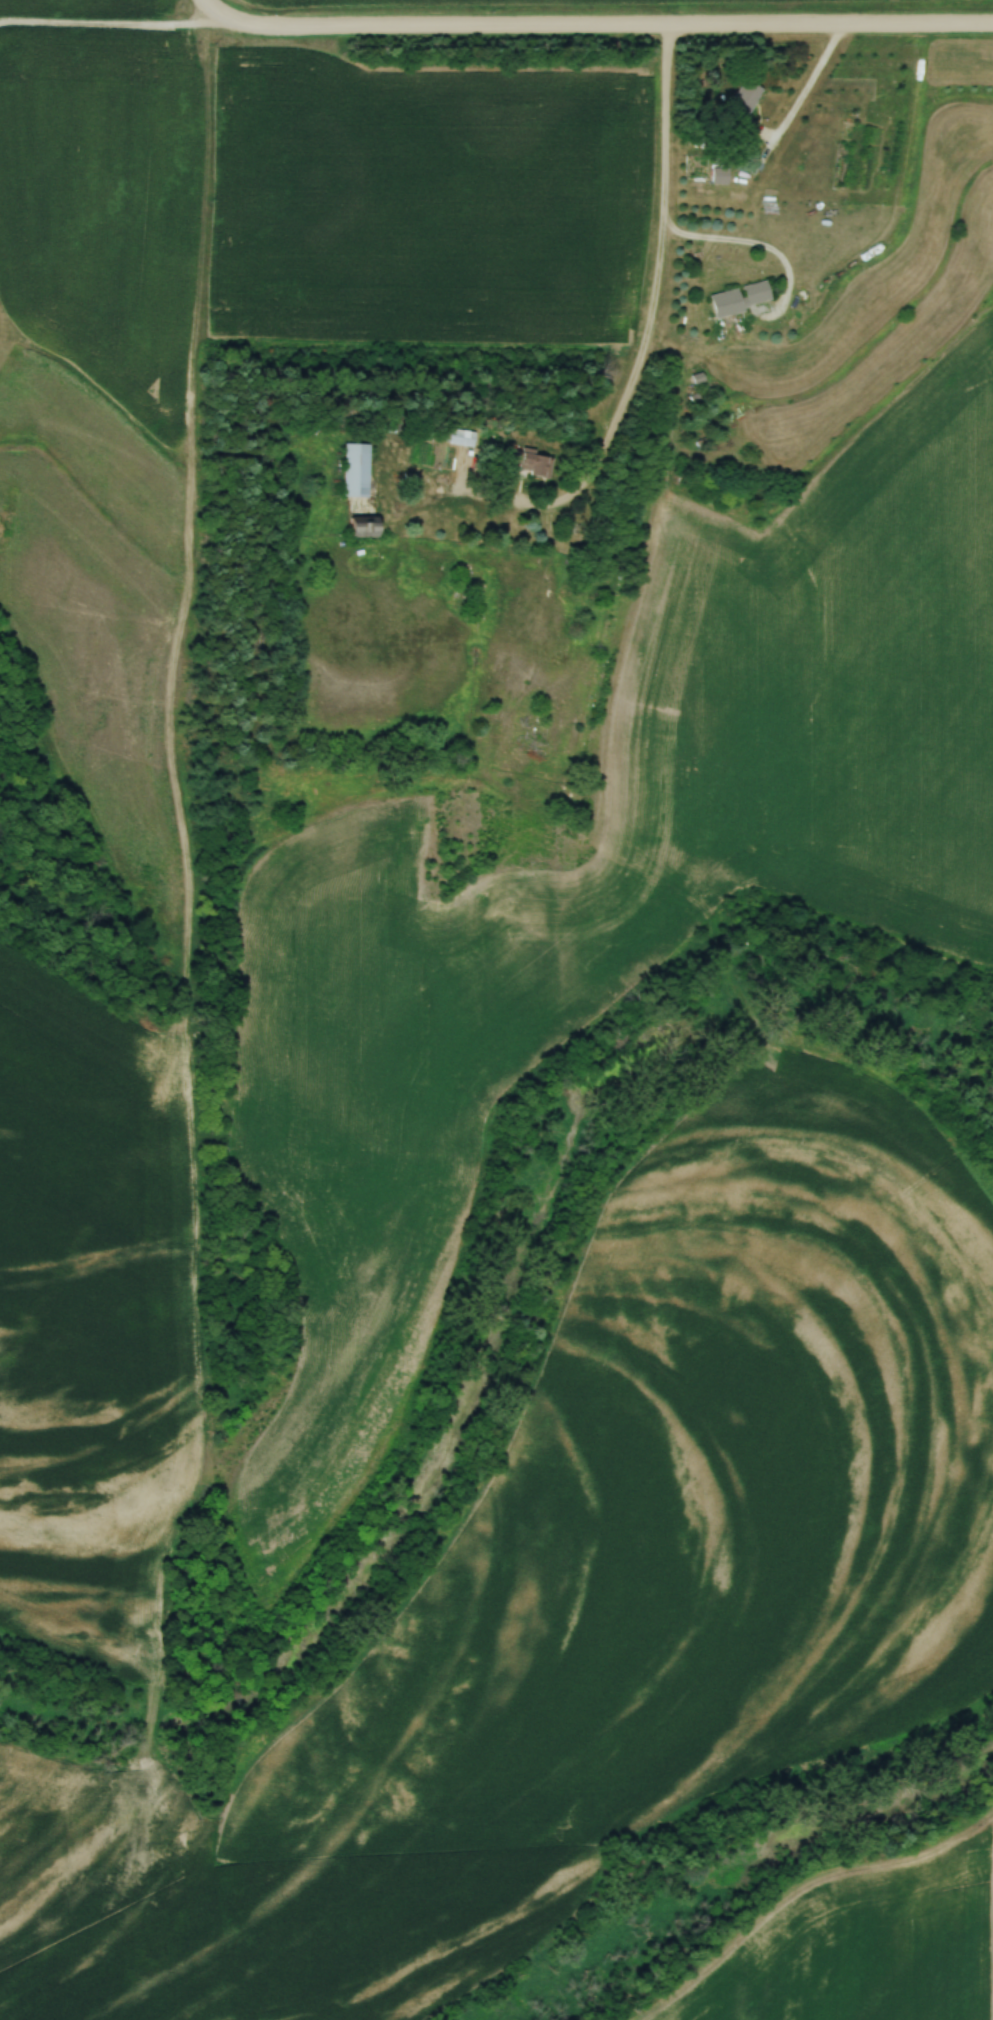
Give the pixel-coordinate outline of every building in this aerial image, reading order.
[(736,100),(726,119),(741,128),(763,89),(744,77),(732,98),(736,100)] [(728,182),(728,168),(711,168),(711,182),(728,182)] [(708,294),(712,315),(772,302),(767,281),(708,294)] [(472,447),(474,431),(450,428),(448,444),(472,447)] [(371,444),(346,443),(344,497),(369,498),(371,444)] [(510,463),(519,463),(519,471),(530,471),(530,478),(549,478),(549,452),(510,452),(510,463)]
